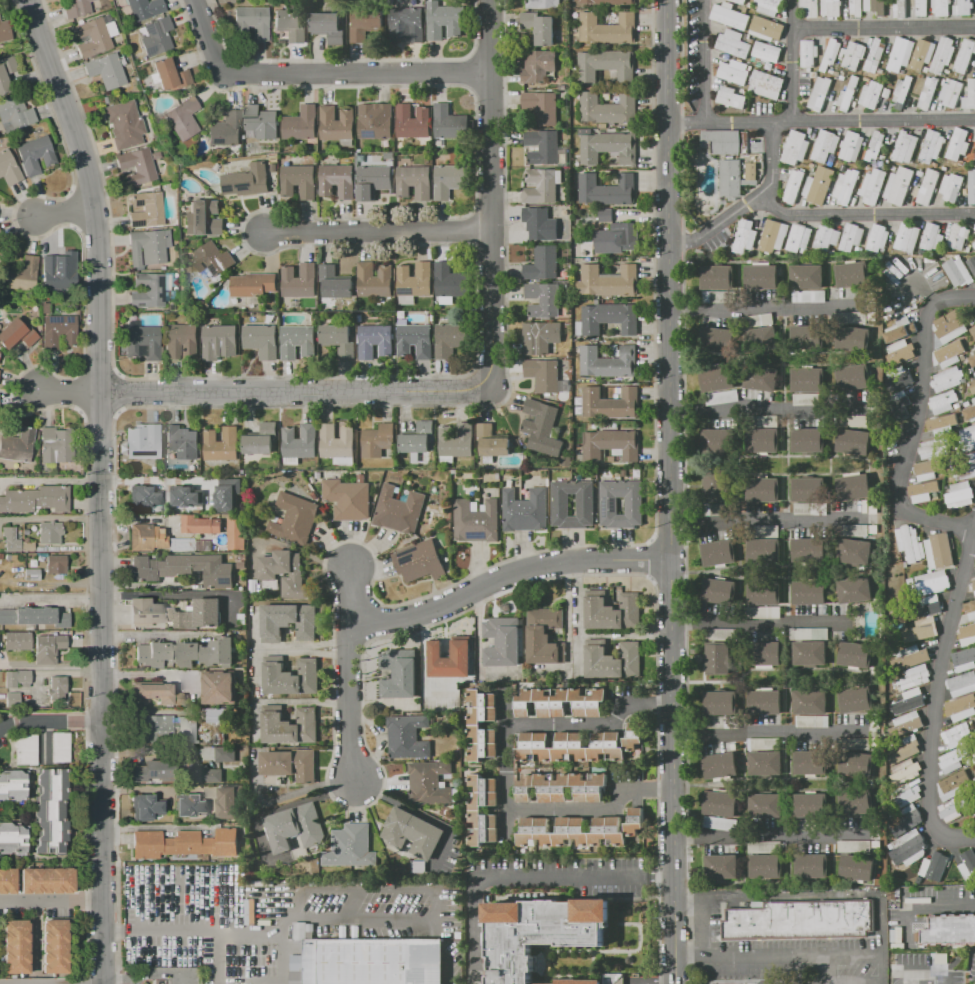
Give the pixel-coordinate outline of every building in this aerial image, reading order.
[(68,3),(67,0),(96,0),(87,2),(89,13),(65,20),(61,5),(68,3)] [(147,2),(152,0),(161,0),(165,10),(134,22),(125,0),(146,0),(147,2)] [(282,10),(282,0),(301,0),(301,10),(306,10),(306,43),(290,43),(290,30),(273,31),(273,10),(282,10)] [(527,8),(527,0),(561,0),(561,8),(527,8)] [(753,3),(754,0),(785,0),(780,13),(778,12),(776,17),(758,10),(759,5),(753,3)] [(800,9),(800,0),(819,0),(819,17),(806,17),(806,9),(800,9)] [(822,14),(821,0),(840,0),(841,16),(827,16),(827,14),(822,14)] [(851,13),(851,0),(863,0),(863,16),(856,16),(856,13),(851,13)] [(864,11),(864,0),(884,0),(885,17),(878,17),(878,11),(864,11)] [(898,17),(898,0),(907,0),(907,17),(898,17)] [(917,16),(916,0),(928,0),(928,15),(917,16)] [(933,13),(933,0),(951,0),(951,3),(949,3),(949,16),(936,16),(936,13),(933,13)] [(958,5),(958,0),(971,0),(971,2),(973,2),(974,7),(971,7),(971,14),(953,14),(953,5),(958,5)] [(716,3),(751,16),(746,31),(711,18),(716,3)] [(429,40),(428,6),(462,6),(462,36),(449,36),(449,25),(442,25),(443,40),(429,40)] [(267,7),(267,40),(252,40),(252,26),(246,26),(246,36),(234,36),(234,8),(267,7)] [(424,43),(410,43),(410,41),(388,41),(388,7),(424,7),(424,43)] [(351,42),(351,25),(355,25),(355,9),(384,9),(384,30),(367,30),(368,42),(351,42)] [(580,11),(599,11),(599,25),(619,25),(619,11),(635,11),(635,43),(580,43),(580,11)] [(556,45),(534,45),(534,29),(522,29),(522,12),(540,12),(540,16),(556,16),(556,45)] [(340,13),(340,31),(312,31),(312,13),(340,13)] [(748,33),(755,14),(785,25),(779,40),(773,38),(771,41),(748,33)] [(167,15),(172,29),(166,31),(172,48),(147,58),(135,27),(167,15)] [(99,17),(111,48),(80,60),(74,46),(79,44),(77,38),(76,39),(72,27),(99,17)] [(11,39),(0,41),(0,23),(7,21),(11,39)] [(720,32),(725,34),(727,28),(743,34),(741,40),(752,44),(747,59),(715,48),(720,32)] [(943,35),(955,39),(953,45),(956,46),(949,65),(946,65),(942,76),(930,71),(943,35)] [(887,69),(899,36),(915,42),(907,66),(902,65),(899,73),(887,69)] [(832,37),(838,39),(837,41),(841,43),(833,65),(829,63),(826,72),(820,70),(832,37)] [(864,70),(876,37),(883,39),(881,43),(886,44),(876,74),(864,70)] [(965,37),(974,41),(974,53),(973,52),(965,74),(954,70),(965,37)] [(910,68),(920,38),(937,44),(930,63),(925,62),(922,72),(910,68)] [(757,40),(782,48),(777,63),(752,55),(757,40)] [(801,40),(814,40),(814,45),(817,45),(818,56),(815,56),(815,67),(802,67),(801,40)] [(851,40),(867,46),(862,59),(860,59),(856,72),(842,67),(851,40)] [(556,50),(556,70),(548,70),(548,83),(522,83),(522,68),(526,68),(526,60),(529,60),(529,50),(556,50)] [(632,50),(631,81),(618,81),(618,69),(597,69),(597,81),(579,81),(579,50),(632,50)] [(114,51),(126,82),(104,91),(97,74),(86,78),(81,64),(114,51)] [(12,90),(0,95),(0,63),(0,60),(10,55),(16,70),(5,74),(12,90)] [(151,63),(170,55),(177,73),(187,69),(192,83),(177,89),(176,85),(161,90),(151,63)] [(722,61),(730,64),(733,58),(741,61),(739,67),(750,71),(745,86),(717,75),(722,61)] [(755,68),(786,80),(779,100),(756,92),(758,86),(750,83),(755,68)] [(860,78),(848,113),(840,110),(842,106),(838,104),(843,90),(847,91),(852,75),(860,78)] [(914,78),(907,98),(894,94),(900,79),(905,81),(907,75),(914,78)] [(819,76),(826,78),(826,77),(832,79),(821,112),(808,108),(819,76)] [(940,79),(929,111),(922,109),(923,107),(918,105),(928,77),(933,78),(933,77),(940,79)] [(969,78),(974,78),(974,108),(963,109),(963,97),(969,97),(969,78)] [(955,108),(943,104),(945,100),(939,98),(945,82),(951,84),(952,79),(964,83),(955,108)] [(885,84),(876,110),(863,105),(864,104),(859,103),(866,84),(870,86),(872,80),(885,84)] [(747,97),(744,109),(716,102),(720,89),(721,89),(722,85),(736,89),(735,93),(747,97)] [(581,91),(600,91),(599,104),(620,104),(620,91),(635,92),(635,122),(580,122),(581,91)] [(4,133),(0,124),(0,99),(18,92),(24,109),(30,107),(36,120),(4,133)] [(557,92),(556,125),(535,125),(535,109),(523,109),(523,92),(557,92)] [(191,96),(199,108),(189,115),(198,130),(180,142),(162,114),(191,96)] [(101,108),(131,99),(136,118),(140,116),(144,133),(139,135),(141,143),(114,151),(111,138),(111,137),(109,129),(108,123),(106,123),(101,108)] [(434,102),(450,102),(450,115),(469,115),(469,135),(435,135),(434,102)] [(283,138),(283,117),(301,117),(301,104),(316,103),(317,138),(283,138)] [(359,138),(359,116),(378,115),(378,103),(393,103),(393,137),(359,138)] [(397,103),(411,103),(411,118),(417,118),(417,106),(430,106),(430,136),(397,137),(397,103)] [(278,139),(258,139),(258,130),(246,130),(245,104),(260,104),(260,110),(277,110),(278,139)] [(321,105),(335,105),(335,120),(341,120),(341,108),(354,108),(354,139),(321,139),(321,105)] [(241,145),(207,145),(207,122),(224,122),(224,110),(240,109),(241,145)] [(946,156),(957,126),(969,131),(965,141),(970,143),(965,155),(961,154),(958,161),(946,156)] [(929,128),(942,133),(940,136),(945,137),(938,159),(933,157),(931,164),(918,160),(929,128)] [(793,129),(807,134),(805,140),(810,141),(803,162),(798,160),(796,166),(781,161),(793,129)] [(822,129),(836,134),(836,135),(840,137),(834,154),(830,152),(826,164),(812,159),(822,129)] [(875,129),(882,131),(881,133),(885,134),(877,159),(873,158),(871,161),(865,159),(875,129)] [(902,129),(908,131),(908,133),(919,137),(910,163),(905,161),(904,163),(892,159),(902,129)] [(740,154),(708,154),(708,148),(702,148),(702,130),(740,130),(740,154)] [(849,130),(861,134),(860,136),(864,137),(855,162),(851,160),(851,163),(839,158),(849,130)] [(558,131),(558,164),(528,163),(528,151),(540,151),(540,145),(525,145),(525,131),(558,131)] [(581,134),(597,134),(597,133),(637,133),(637,164),(621,164),(621,155),(610,155),(610,152),(600,152),(600,164),(581,164),(581,134)] [(44,135),(55,163),(43,168),(39,157),(34,158),(40,172),(26,177),(14,146),(44,135)] [(5,186),(0,177),(0,149),(4,147),(13,164),(14,164),(22,178),(5,186)] [(146,148),(155,178),(126,186),(123,175),(133,172),(132,167),(117,171),(114,157),(146,148)] [(151,160),(149,153),(158,150),(160,157),(151,160)] [(222,175),(252,172),(251,162),(266,160),(270,192),(239,195),(239,192),(224,194),(222,175)] [(741,196),(720,196),(720,160),(742,160),(741,196)] [(746,162),(757,162),(757,180),(746,180),(746,162)] [(315,200),(301,200),(301,184),(295,184),(295,196),(282,196),(282,165),(315,165),(315,200)] [(353,165),(354,199),(339,199),(339,185),(333,185),(333,196),(321,196),(321,165),(353,165)] [(435,201),(435,166),(471,165),(471,187),(451,188),(451,201),(435,201)] [(836,170),(823,206),(807,201),(809,196),(803,194),(809,176),(815,178),(819,165),(836,170)] [(902,206),(888,201),(889,198),(883,196),(892,172),(897,174),(900,166),(914,171),(902,206)] [(391,167),(391,189),(373,189),(373,202),(358,202),(358,167),(391,167)] [(431,167),(431,201),(416,201),(416,186),(411,186),(411,196),(397,196),(397,167),(431,167)] [(860,171),(848,207),(837,203),(839,197),(832,195),(842,167),(849,169),(849,167),(860,171)] [(875,205),(863,201),(865,196),(860,194),(868,172),(873,174),(875,167),(887,172),(875,205)] [(929,205),(917,201),(919,196),(914,195),(917,187),(921,188),(929,168),(941,172),(929,205)] [(562,169),(562,182),(557,182),(556,203),(523,203),(523,187),(538,188),(538,181),(526,181),(526,169),(562,169)] [(794,169),(799,171),(799,170),(806,172),(795,204),(784,200),(784,198),(794,169)] [(580,173),(598,173),(598,185),(619,185),(619,173),(635,173),(635,204),(580,203),(580,173)] [(952,173),(965,177),(956,203),(943,199),(945,193),(939,191),(946,173),(951,175),(952,173)] [(160,192),(162,225),(129,228),(127,205),(130,205),(129,194),(160,192)] [(190,200),(221,200),(221,213),(209,214),(209,219),(225,219),(225,234),(183,234),(183,213),(190,212),(190,200)] [(523,207),(549,207),(549,219),(558,219),(558,240),(530,239),(530,232),(528,232),(528,221),(523,221),(523,207)] [(600,209),(613,209),(613,221),(599,221),(600,209)] [(742,218),(754,222),(752,229),(759,232),(753,250),(746,248),(744,254),(732,250),(742,218)] [(767,218),(789,225),(781,250),(775,248),(773,253),(758,249),(767,218)] [(928,221),(941,225),(938,233),(944,235),(939,250),(934,248),(933,251),(920,247),(928,221)] [(634,222),(634,250),(623,250),(623,252),(596,252),(596,237),(616,237),(616,240),(624,240),(624,231),(612,231),(612,222),(634,222)] [(847,222),(860,226),(859,227),(865,229),(860,245),(854,244),(851,252),(839,249),(847,222)] [(902,222),(921,228),(913,253),(894,247),(902,222)] [(794,223),(814,229),(807,249),(801,247),(799,253),(786,249),(794,223)] [(874,223),(887,227),(886,231),(889,232),(884,248),(880,247),(879,252),(866,248),(874,223)] [(954,223),(970,228),(963,251),(947,246),(954,223)] [(820,224),(843,231),(838,245),(830,242),(827,251),(813,247),(820,224)] [(127,232),(162,229),(162,230),(167,230),(168,247),(164,247),(165,263),(141,265),(140,248),(138,248),(139,267),(130,268),(127,232)] [(213,239),(223,253),(229,249),(238,262),(216,277),(209,267),(201,273),(189,255),(213,239)] [(594,257),(576,257),(576,243),(594,243),(594,257)] [(557,245),(557,279),(523,279),(523,264),(535,264),(535,245),(557,245)] [(40,255),(55,255),(55,270),(62,269),(61,251),(73,251),(74,288),(41,289),(40,255)] [(32,291),(0,288),(2,265),(20,267),(21,254),(36,256),(32,291)] [(966,261),(974,255),(974,275),(966,261)] [(942,264),(953,258),(955,261),(960,258),(973,279),(961,287),(960,285),(956,287),(942,264)] [(358,261),(373,261),(373,277),(379,277),(379,264),(392,264),(392,296),(358,296),(358,261)] [(398,295),(398,265),(411,265),(411,276),(416,276),(416,261),(432,261),(432,295),(414,295),(414,304),(399,304),(399,295),(398,295)] [(435,261),(452,261),(452,273),(468,273),(468,294),(436,294),(435,261)] [(835,265),(867,261),(870,284),(839,288),(835,265)] [(284,296),(283,266),(295,266),(295,277),(301,277),(301,262),(316,262),(316,295),(284,296)] [(320,263),(336,263),(336,277),(353,277),(353,296),(325,297),(325,279),(320,279),(320,263)] [(638,264),(637,294),(577,294),(578,281),(582,281),(582,263),(600,263),(600,274),(622,274),(622,264),(638,264)] [(733,265),(733,290),(701,290),(701,265),(733,265)] [(777,288),(748,288),(748,265),(777,265),(777,288)] [(823,265),(823,288),(791,288),(791,265),(823,265)] [(162,307),(129,307),(129,292),(143,292),(143,285),(132,285),(132,273),(162,273),(162,307)] [(232,296),(232,275),(247,275),(247,273),(277,273),(277,291),(266,291),(266,293),(257,293),(257,296),(232,296)] [(526,283),(560,284),(560,316),(530,316),(530,304),(541,304),(541,299),(526,298),(526,283)] [(793,301),(793,290),(825,290),(825,301),(793,301)] [(583,305),(597,305),(597,304),(638,304),(638,335),(622,335),(622,322),(601,322),(601,335),(583,335),(583,305)] [(943,345),(933,327),(934,321),(956,308),(969,330),(943,345)] [(834,312),(864,312),(864,323),(834,323),(834,312)] [(774,324),(743,328),(741,317),(772,313),(774,324)] [(74,316),(74,345),(63,345),(63,334),(56,334),(56,349),(42,349),(42,316),(74,316)] [(887,343),(883,333),(898,327),(896,321),(908,316),(911,322),(913,321),(917,331),(887,343)] [(6,352),(0,346),(0,329),(13,317),(16,320),(19,318),(37,337),(26,348),(18,340),(6,352)] [(124,326),(127,326),(127,321),(139,320),(139,326),(158,326),(159,361),(143,361),(143,346),(138,346),(138,358),(124,358),(124,326)] [(561,322),(561,342),(550,342),(550,354),(524,354),(525,321),(561,322)] [(437,359),(437,323),(468,323),(468,346),(454,346),(454,359),(437,359)] [(354,358),(339,358),(339,343),(322,343),(322,324),(351,324),(351,340),(354,340),(354,358)] [(432,324),(432,359),(417,359),(417,344),(412,344),(412,355),(398,355),(398,325),(432,324)] [(198,325),(198,354),(187,354),(187,344),(180,344),(180,358),(165,359),(164,325),(198,325)] [(204,360),(203,325),(237,325),(237,356),(219,356),(219,360),(204,360)] [(244,325),(278,325),(278,360),(260,360),(260,347),(244,348),(244,325)] [(393,325),(393,356),(380,356),(380,344),(374,344),(374,359),(359,359),(359,325),(393,325)] [(775,325),(778,348),(746,353),(743,330),(775,325)] [(793,325),(819,325),(820,349),(794,349),(793,325)] [(839,325),(870,329),(867,351),(836,347),(839,325)] [(315,326),(316,356),(303,356),(303,344),(297,344),(297,360),(282,360),(282,326),(315,326)] [(703,326),(734,330),(731,353),(700,349),(703,326)] [(907,337),(916,358),(894,367),(888,352),(891,351),(889,345),(907,337)] [(934,351),(956,341),(964,359),(942,369),(940,363),(934,366),(934,351)] [(582,345),(599,345),(599,358),(620,358),(620,344),(636,344),(636,376),(581,376),(582,345)] [(524,360),(559,360),(559,393),(536,393),(537,377),(524,377),(524,360)] [(703,393),(699,369),(731,364),(735,388),(703,393)] [(866,364),(869,387),(840,390),(837,368),(866,364)] [(909,370),(914,383),(895,391),(890,378),(896,375),(893,369),(903,365),(906,371),(909,370)] [(934,388),(931,381),(935,380),(933,374),(958,365),(960,370),(963,369),(965,376),(959,378),(961,383),(937,393),(935,388),(934,388)] [(777,390),(744,388),(745,366),(779,369),(777,390)] [(823,392),(792,392),(793,368),(823,368),(823,392)] [(583,386),(601,386),(601,399),(623,399),(623,386),(638,387),(638,417),(583,417),(583,386)] [(911,403),(905,406),(909,415),(900,419),(896,409),(892,411),(888,402),(893,400),(891,395),(905,389),(911,403)] [(953,389),(955,392),(956,392),(959,400),(958,400),(960,406),(933,416),(928,403),(931,401),(930,398),(953,389)] [(707,405),(705,395),(737,390),(739,399),(707,405)] [(793,405),(793,393),(823,393),(823,405),(793,405)] [(560,407),(550,437),(565,441),(560,458),(528,448),(533,435),(518,430),(528,397),(560,407)] [(963,410),(974,406),(974,420),(972,421),(971,418),(967,420),(963,410)] [(841,426),(841,415),(867,415),(868,426),(841,426)] [(926,422),(951,416),(954,425),(941,429),(939,436),(932,438),(930,431),(929,432),(926,422)] [(419,429),(419,419),(433,419),(433,429),(419,429)] [(274,453),(244,453),(244,435),(262,435),(262,421),(278,421),(278,438),(274,438),(274,453)] [(394,422),(395,448),(383,448),(383,457),(363,457),(362,429),(380,429),(380,422),(394,422)] [(473,422),(473,455),(454,455),(454,462),(440,462),(440,426),(449,426),(449,438),(458,438),(458,422),(473,422)] [(478,422),(494,422),(494,437),(511,437),(511,456),(482,456),(482,440),(478,440),(478,422)] [(284,456),(283,427),(297,427),(297,438),(301,438),(301,423),(317,423),(317,456),(284,456)] [(355,456),(321,457),(321,423),(336,423),(336,438),(341,438),(341,426),(355,426),(355,456)] [(158,457),(126,458),(125,428),(138,428),(138,441),(143,440),(143,424),(158,424),(158,457)] [(199,458),(178,458),(178,450),(167,450),(166,424),(182,424),(182,428),(190,428),(190,431),(199,431),(199,458)] [(959,429),(974,424),(974,450),(966,453),(959,429)] [(7,460),(0,459),(0,435),(17,438),(19,426),(33,428),(29,454),(9,451),(7,460)] [(239,459),(205,459),(205,430),(217,430),(217,441),(223,441),(223,426),(239,426),(239,459)] [(39,428),(54,427),(54,430),(69,429),(70,462),(39,462),(39,428)] [(793,451),(793,428),(825,428),(825,451),(793,451)] [(840,428),(872,432),(869,455),(837,451),(840,428)] [(732,429),(732,453),(707,453),(707,429),(732,429)] [(780,452),(748,452),(748,429),(779,429),(780,452)] [(637,430),(637,462),(624,462),(624,455),(612,455),(613,448),(602,448),(602,462),(584,462),(584,430),(637,430)] [(429,433),(429,463),(412,463),(412,451),(401,452),(401,433),(429,433)] [(918,448),(922,447),(921,443),(945,438),(948,448),(937,451),(938,456),(922,460),(921,454),(919,454),(918,448)] [(950,458),(974,452),(974,476),(956,481),(950,458)] [(914,464),(934,459),(937,477),(918,482),(914,464)] [(728,501),(705,501),(705,469),(728,469),(728,501)] [(840,477),(869,473),(872,496),(843,500),(840,477)] [(371,482),(371,518),(364,518),(364,520),(335,520),(335,504),(339,504),(339,501),(324,501),(324,479),(343,479),(343,482),(358,482),(358,475),(367,475),(367,482),(371,482)] [(748,477),(779,477),(779,500),(748,501),(748,477)] [(217,512),(217,496),(220,496),(220,494),(218,494),(218,479),(243,478),(243,493),(238,494),(238,512),(217,512)] [(793,478),(824,478),(824,501),(793,501),(793,478)] [(908,486),(938,480),(940,491),(929,493),(931,500),(914,503),(912,496),(910,497),(908,486)] [(944,494),(951,492),(949,485),(969,480),(971,488),(972,487),(974,497),(973,497),(974,503),(951,509),(949,503),(946,504),(944,494)] [(593,481),(593,526),(587,526),(587,528),(559,528),(559,525),(552,525),(553,481),(593,481)] [(601,481),(643,481),(643,525),(636,524),(636,528),(600,527),(601,481)] [(385,482),(397,486),(393,498),(408,503),(412,490),(427,494),(415,535),(373,523),(385,482)] [(291,490),(293,484),(305,489),(303,495),(291,490)] [(32,513),(0,513),(0,496),(2,496),(2,490),(37,490),(37,486),(67,485),(67,512),(52,512),(52,508),(32,508),(32,513)] [(174,490),(177,490),(177,485),(183,485),(183,487),(194,487),(194,492),(205,492),(205,505),(191,505),(191,507),(184,507),(184,505),(174,505),(174,490)] [(547,486),(547,530),(505,531),(504,487),(516,487),(516,500),(530,500),(530,487),(547,486)] [(130,511),(130,487),(150,487),(150,491),(161,491),(161,511),(130,511)] [(281,490),(321,505),(306,545),(266,530),(270,520),(282,524),(284,519),(274,515),(278,506),(275,506),(276,504),(270,502),(273,493),(279,495),(281,490)] [(499,498),(499,541),(488,541),(488,540),(456,540),(455,499),(472,498),(472,502),(478,501),(478,511),(482,511),(481,504),(487,504),(486,498),(499,498)] [(182,514),(197,514),(197,518),(222,518),(222,532),(182,533),(182,514)] [(228,517),(246,517),(246,549),(228,549),(228,517)] [(38,543),(37,523),(48,523),(48,521),(52,521),(52,523),(59,523),(59,528),(61,528),(61,535),(55,535),(55,543),(38,543)] [(129,551),(129,524),(151,524),(151,526),(162,526),(162,528),(168,528),(168,536),(172,536),(172,547),(151,547),(151,551),(129,551)] [(838,535),(838,524),(868,524),(868,535),(838,535)] [(901,526),(909,524),(909,526),(915,525),(919,542),(922,541),(925,557),(922,558),(922,559),(916,560),(917,562),(909,563),(906,550),(899,551),(895,529),(902,528),(901,526)] [(779,537),(756,537),(756,525),(778,525),(779,537)] [(0,527),(13,527),(13,539),(19,539),(19,542),(32,542),(33,551),(4,551),(3,537),(0,537),(0,527)] [(930,535),(948,531),(955,565),(930,570),(924,540),(930,539),(930,535)] [(391,554),(432,537),(447,575),(435,580),(432,572),(407,582),(404,573),(400,575),(391,554)] [(841,537),(873,542),(869,565),(838,560),(841,537)] [(197,538),(197,540),(212,540),(213,550),(172,551),(172,539),(197,538)] [(792,538),(826,538),(826,558),(792,558),(792,538)] [(736,562),(704,567),(700,544),(732,539),(736,562)] [(749,561),(749,539),(779,539),(779,561),(749,561)] [(260,556),(275,556),(275,550),(293,550),(293,553),(303,553),(303,585),(309,585),(309,596),(283,596),(282,576),(290,576),(290,573),(279,573),(279,580),(260,580),(260,556)] [(130,556),(145,556),(145,559),(160,559),(160,561),(168,561),(168,556),(224,555),(225,563),(234,563),(234,588),(206,588),(206,571),(195,571),(195,574),(178,574),(179,577),(161,577),(161,581),(131,581),(130,556)] [(46,556),(64,556),(64,574),(46,574),(46,556)] [(950,588),(919,595),(914,577),(945,570),(950,588)] [(837,581),(869,576),(872,599),(840,603),(837,581)] [(737,582),(733,604),(702,599),(705,577),(737,582)] [(970,579),(974,578),(974,598),(972,599),(970,592),(969,592),(967,585),(971,585),(970,579)] [(779,604),(749,604),(749,581),(779,581),(779,604)] [(826,581),(826,603),(794,603),(794,582),(826,581)] [(586,629),(586,595),(606,595),(606,605),(615,605),(615,609),(621,609),(621,591),(640,591),(640,629),(586,629)] [(941,592),(946,610),(914,617),(910,599),(941,592)] [(128,598),(149,598),(149,603),(162,603),(162,607),(177,607),(177,611),(188,611),(188,606),(196,605),(196,597),(221,597),(221,612),(222,612),(223,623),(221,623),(221,625),(199,625),(199,628),(175,628),(175,619),(165,619),(165,623),(150,623),(150,626),(130,627),(130,623),(128,623),(128,598)] [(963,603),(974,600),(974,619),(969,620),(968,613),(966,614),(963,603)] [(263,605),(316,605),(316,640),(297,640),(297,622),(291,622),(291,626),(282,626),(282,642),(263,642),(263,605)] [(750,618),(750,607),(780,606),(780,618),(750,618)] [(52,625),(0,625),(0,608),(21,608),(20,607),(28,607),(28,608),(40,608),(40,607),(47,607),(47,608),(54,608),(54,612),(68,612),(69,628),(52,628),(52,625)] [(528,663),(528,608),(563,608),(563,629),(548,629),(549,633),(551,633),(551,643),(566,643),(566,663),(528,663)] [(905,643),(902,630),(916,626),(915,620),(934,616),(939,635),(905,643)] [(519,666),(486,666),(486,650),(487,650),(487,646),(497,646),(496,637),(483,637),(483,622),(490,622),(490,618),(519,617),(519,666)] [(957,626),(974,622),(974,641),(962,644),(960,639),(958,640),(956,633),(959,632),(957,626)] [(790,639),(790,628),(828,628),(828,639),(790,639)] [(3,633),(29,633),(30,650),(3,650),(3,633)] [(34,636),(65,636),(65,649),(54,649),(54,664),(34,664),(34,636)] [(135,645),(148,644),(147,641),(155,641),(155,643),(169,643),(169,644),(181,644),(181,640),(189,639),(189,642),(202,642),(202,644),(206,644),(206,646),(212,646),(212,640),(223,640),(223,637),(235,637),(236,663),(202,663),(202,660),(194,660),(194,668),(181,668),(181,665),(170,665),(170,660),(160,660),(160,668),(141,668),(141,663),(135,664),(135,645)] [(429,677),(429,640),(441,640),(441,657),(452,657),(452,640),(471,640),(471,677),(429,677)] [(586,678),(586,645),(607,645),(607,655),(615,655),(615,658),(621,658),(621,641),(640,641),(640,678),(586,678)] [(781,641),(781,664),(748,665),(748,641),(781,641)] [(794,665),(794,641),(826,641),(826,665),(794,665)] [(839,664),(841,641),(870,645),(867,668),(839,664)] [(731,670),(706,671),(706,643),(731,643),(731,670)] [(931,659),(901,669),(897,658),(902,657),(899,650),(918,644),(920,651),(927,648),(931,659)] [(951,654),(974,647),(974,661),(974,668),(957,673),(951,654)] [(417,696),(383,697),(383,678),(393,678),(393,669),(380,669),(379,654),(387,653),(387,650),(416,649),(417,696)] [(318,658),(317,694),(265,694),(265,661),(281,661),(281,662),(284,662),(284,672),(294,672),(294,675),(299,675),(299,658),(318,658)] [(899,691),(894,674),(926,663),(930,676),(929,676),(930,680),(899,691)] [(974,670),(974,673),(974,690),(953,698),(947,679),(974,670)] [(29,671),(29,683),(15,683),(15,689),(3,689),(3,671),(29,671)] [(204,703),(203,671),(237,671),(237,679),(238,679),(238,686),(237,686),(237,689),(238,689),(238,694),(237,694),(237,703),(204,703)] [(49,677),(65,677),(65,693),(62,693),(62,701),(49,701),(49,677)] [(172,705),(158,705),(158,698),(146,698),(146,696),(135,696),(135,694),(134,694),(134,686),(134,684),(160,684),(167,683),(167,684),(172,684),(172,705)] [(871,685),(874,708),(842,713),(838,690),(871,685)] [(907,711),(900,694),(920,686),(922,692),(925,691),(928,697),(924,698),(927,704),(907,711)] [(517,717),(517,695),(523,695),(523,688),(546,688),(546,695),(559,695),(559,688),(582,688),(582,695),(595,695),(595,688),(607,688),(607,700),(602,700),(602,716),(575,717),(575,701),(567,701),(567,717),(539,717),(539,702),(531,702),(531,717),(517,717)] [(750,715),(750,690),(781,690),(781,715),(750,715)] [(826,690),(826,713),(795,714),(795,690),(826,690)] [(705,715),(705,691),(734,691),(734,715),(705,715)] [(17,693),(4,692),(4,704),(17,704),(17,693)] [(174,693),(186,693),(186,705),(174,705),(174,693)] [(497,757),(482,757),(482,761),(469,761),(469,743),(476,743),(476,737),(469,737),(469,712),(476,712),(476,702),(469,702),(469,693),(497,693),(497,721),(482,721),(482,729),(497,729),(497,757)] [(974,698),(974,701),(974,707),(970,709),(972,715),(948,725),(946,719),(944,719),(941,712),(947,704),(970,695),(972,699),(974,698)] [(264,743),(264,710),(279,710),(279,711),(282,711),(282,721),(293,721),(293,724),(297,724),(297,707),(316,707),(316,743),(264,743)] [(207,722),(207,708),(225,708),(226,722),(207,722)] [(923,725),(897,736),(894,727),(904,723),(901,717),(917,710),(923,725)] [(198,717),(198,731),(208,731),(209,743),(176,743),(176,734),(170,734),(170,738),(138,738),(138,716),(172,715),(172,718),(176,718),(176,717),(198,717)] [(432,757),(390,758),(389,728),(387,728),(387,716),(431,715),(431,728),(418,728),(419,741),(431,740),(432,757)] [(796,715),(828,715),(828,727),(796,727),(796,715)] [(941,733),(967,722),(972,732),(963,736),(966,742),(950,749),(948,743),(946,744),(941,733)] [(518,761),(518,748),(521,748),(521,732),(549,732),(549,748),(558,748),(558,732),(585,732),(585,748),(593,748),(593,732),(620,732),(620,748),(624,748),(624,738),(629,738),(629,731),(643,731),(643,751),(626,751),(626,761),(518,761)] [(51,733),(69,733),(70,763),(52,763),(51,733)] [(216,733),(225,733),(225,744),(216,744),(216,733)] [(892,765),(886,754),(900,747),(897,742),(914,733),(917,738),(923,749),(892,765)] [(35,765),(15,765),(14,735),(35,735),(35,765)] [(782,749),(754,749),(754,738),(782,738),(782,749)] [(839,749),(839,738),(869,738),(869,749),(839,749)] [(938,756),(964,745),(969,756),(959,761),(962,766),(944,774),(939,763),(941,762),(938,756)] [(216,761),(216,747),(236,747),(236,761),(216,761)] [(315,749),(315,783),(295,783),(295,775),(261,775),(262,751),(293,751),(293,749),(315,749)] [(794,750),(826,750),(827,774),(794,774),(794,750)] [(839,773),(842,750),(874,755),(871,777),(839,773)] [(708,779),(704,756),(732,751),(736,774),(708,779)] [(782,775),(750,775),(750,751),(782,751),(782,775)] [(223,782),(183,782),(183,769),(185,768),(185,766),(182,766),(182,764),(180,764),(180,755),(197,754),(197,757),(199,757),(199,765),(208,765),(208,768),(223,768),(223,782)] [(918,761),(922,768),(918,770),(920,774),(899,785),(897,781),(893,783),(889,775),(894,773),(891,768),(911,757),(914,763),(918,761)] [(130,782),(130,765),(144,765),(144,760),(174,760),(174,779),(147,779),(147,782),(130,782)] [(452,761),(452,772),(440,773),(440,787),(453,787),(453,803),(411,804),(410,773),(409,773),(408,762),(452,761)] [(67,769),(67,852),(31,852),(30,769),(67,769)] [(965,769),(970,780),(958,787),(962,793),(944,802),(940,796),(937,783),(965,769)] [(24,801),(0,801),(0,770),(27,770),(27,786),(24,786),(24,801)] [(517,781),(523,781),(523,773),(608,772),(609,786),(603,786),(603,802),(576,802),(576,787),(568,787),(568,802),(540,802),(540,786),(531,786),(532,802),(517,802),(517,781)] [(499,778),(499,806),(483,806),(483,814),(499,814),(499,841),(483,841),(483,846),(469,846),(469,834),(476,834),(476,822),(469,822),(469,798),(477,798),(477,786),(469,786),(469,774),(482,774),(482,778),(499,778)] [(918,784),(921,790),(918,792),(921,796),(899,809),(893,798),(898,795),(895,790),(908,783),(911,788),(918,784)] [(219,818),(219,801),(220,801),(220,787),(238,787),(238,818),(219,818)] [(704,813),(707,790),(738,794),(735,817),(704,813)] [(843,816),(841,792),(870,790),(871,814),(843,816)] [(175,798),(180,798),(180,794),(196,794),(196,800),(207,799),(207,815),(194,815),(194,817),(186,817),(186,816),(175,816),(175,798)] [(750,794),(781,794),(781,816),(750,817),(750,794)] [(796,818),(796,794),(827,794),(827,817),(796,818)] [(133,821),(133,808),(131,808),(131,798),(136,798),(136,795),(151,795),(152,799),(163,799),(163,815),(152,815),(152,821),(133,821)] [(946,823),(944,818),(942,819),(938,813),(940,812),(938,807),(955,798),(961,809),(960,810),(962,815),(946,823)] [(266,816),(315,801),(327,839),(307,845),(303,833),(288,838),(292,850),(278,855),(266,816)] [(898,837),(890,824),(898,820),(895,814),(913,803),(916,808),(917,808),(925,820),(898,837)] [(397,805),(445,830),(429,861),(410,851),(415,842),(406,837),(401,846),(381,836),(397,805)] [(522,817),(549,817),(549,832),(557,832),(557,817),(585,817),(585,832),(593,832),(593,817),(626,817),(626,822),(630,822),(630,807),(643,807),(643,830),(638,830),(638,836),(626,837),(626,845),(607,845),(607,839),(602,839),(602,845),(577,845),(577,839),(572,839),(572,845),(542,845),(542,839),(537,839),(537,845),(518,845),(518,833),(522,833),(522,817)] [(703,827),(705,816),(737,820),(735,831),(703,827)] [(795,819),(819,819),(819,830),(795,830),(795,819)] [(25,856),(0,856),(0,822),(25,822),(25,856)] [(322,866),(322,852),(333,852),(333,830),(345,830),(345,823),(370,823),(370,852),(378,851),(378,865),(322,866)] [(238,828),(238,856),(210,857),(210,855),(159,855),(159,860),(133,860),(133,831),(161,831),(161,839),(171,838),(171,836),(175,836),(175,831),(198,830),(198,838),(217,838),(217,828),(238,828)] [(929,846),(924,849),(926,853),(907,865),(904,861),(896,866),(888,853),(901,845),(898,839),(917,828),(920,833),(921,833),(929,846)] [(748,852),(748,841),(779,841),(779,852),(748,852)] [(840,852),(840,841),(870,841),(870,852),(840,852)] [(936,847),(947,851),(946,852),(952,854),(941,882),(936,880),(935,882),(918,876),(928,848),(935,850),(936,847)] [(971,848),(974,855),(974,880),(973,878),(967,882),(958,865),(964,862),(960,854),(971,848)] [(842,853),(877,858),(876,865),(873,865),(871,881),(839,876),(842,853)] [(738,854),(738,878),(706,878),(705,854),(738,854)] [(750,854),(782,854),(782,879),(750,879),(750,854)] [(796,877),(796,854),(827,854),(827,877),(796,877)] [(73,868),(73,894),(20,893),(20,868),(73,868)] [(15,893),(0,893),(0,869),(15,869),(15,893)] [(575,898),(575,900),(521,900),(521,902),(486,902),(486,923),(490,923),(490,958),(492,958),(492,976),(490,976),(490,983),(625,983),(625,973),(603,973),(603,981),(535,981),(535,972),(537,972),(537,954),(535,954),(535,944),(559,944),(559,946),(605,946),(605,927),(610,927),(610,898),(575,898)] [(871,899),(765,901),(765,909),(727,910),(727,920),(723,921),(723,940),(872,937),(871,899)] [(933,913),(974,912),(974,943),(922,944),(922,930),(933,929),(933,913)] [(29,920),(28,973),(2,973),(3,920),(29,920)] [(42,920),(67,920),(67,974),(41,974),(42,920)] [(444,939),(303,938),(303,983),(444,983),(444,939)]
